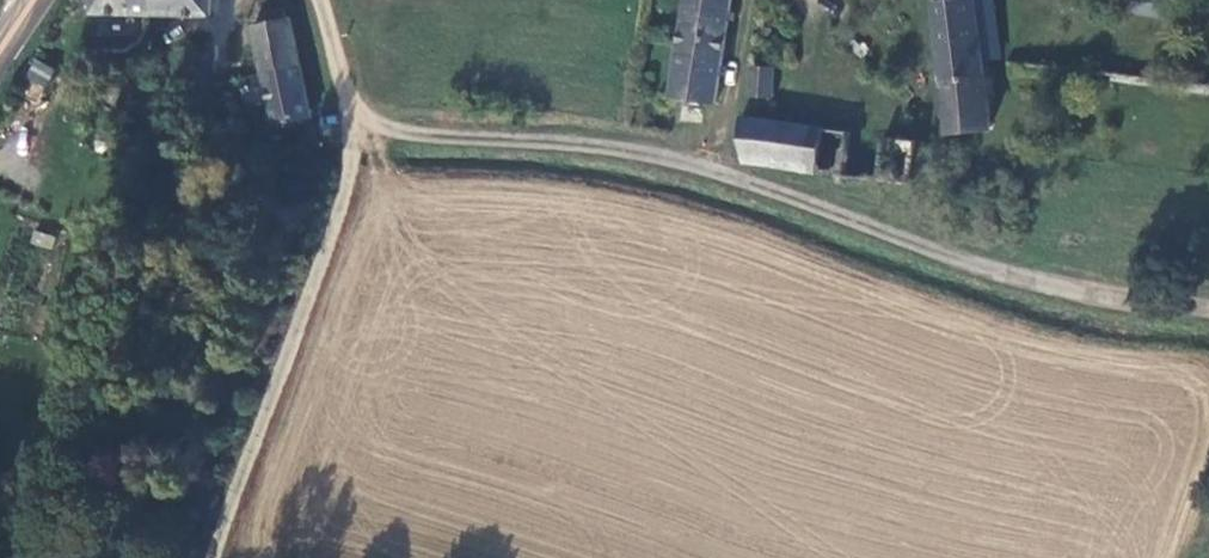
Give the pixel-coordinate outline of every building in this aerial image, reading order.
[(148,7),(212,8),(212,0),(148,0),(148,7)] [(675,86),(717,92),(728,0),(685,0),(675,86)] [(936,135),(979,135),(977,69),(993,70),(986,0),(928,0),(936,135)] [(1175,0),(1140,0),(1140,16),(1175,14),(1175,0)] [(318,115),(297,30),(289,19),(256,26),(279,121),(318,115)] [(45,87),(55,69),(35,58),(25,76),(45,87)] [(772,63),(750,60),(745,93),(767,96),(772,63)] [(915,131),(909,127),(738,105),(747,152),(914,171),(915,131)]
